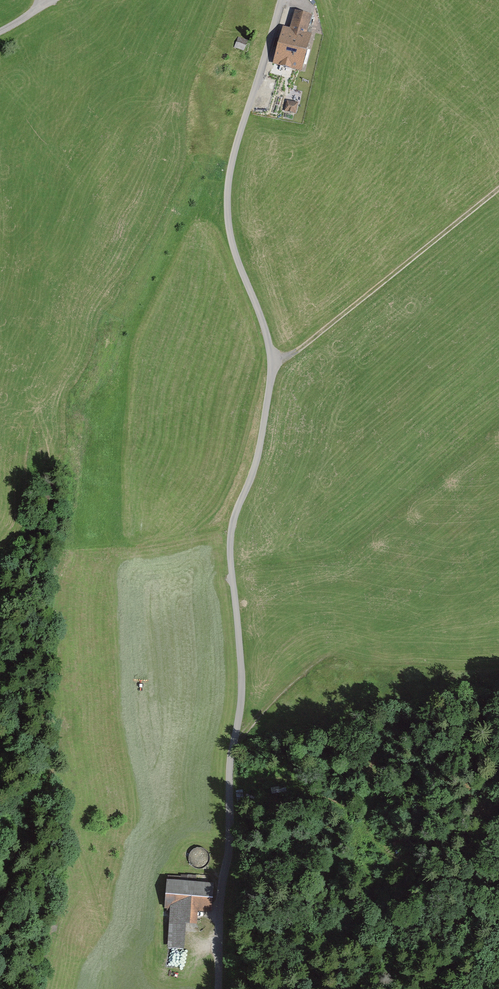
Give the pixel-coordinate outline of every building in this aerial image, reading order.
[(292,30),(282,27),(272,62),(302,70),(316,18),(297,13),(292,30)] [(248,42),(237,38),(233,48),(244,52),(248,42)] [(295,114),(297,104),(285,102),(283,112),(295,114)] [(211,880),(167,879),(166,908),(172,908),(168,947),(195,951),(196,909),(210,910),(211,880)]
